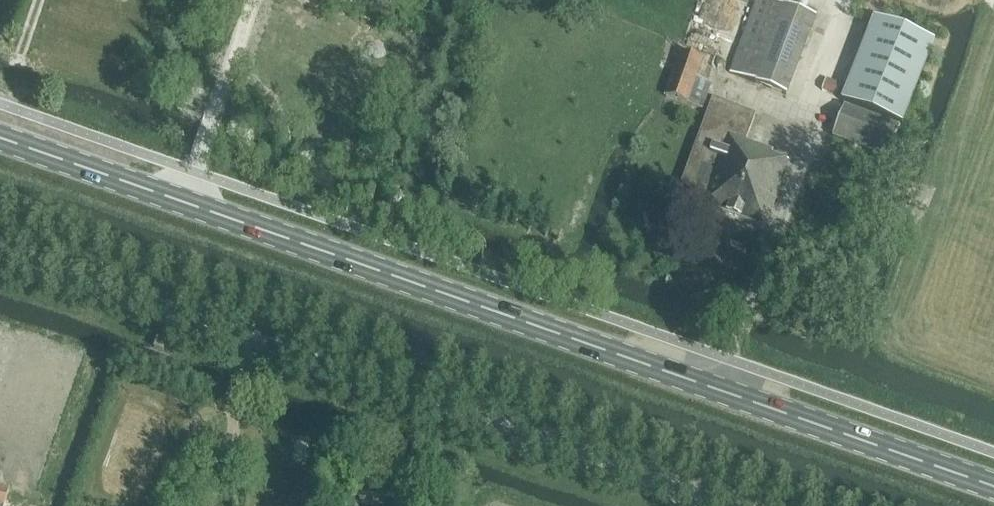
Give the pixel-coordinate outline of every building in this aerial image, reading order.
[(788,97),(818,18),(786,6),(785,8),(765,0),(758,0),(730,73),(757,83),(756,84),(788,97)] [(934,43),(874,20),(842,102),(902,125),(934,43)] [(666,96),(703,110),(712,84),(698,79),(704,60),(681,52),(666,96)] [(773,156),(775,152),(747,142),(757,115),(714,99),(679,195),(704,204),(704,205),(767,228),(791,163),(787,161),(773,156)] [(833,138),(889,160),(901,128),(846,107),(833,138)] [(154,349),(164,353),(168,342),(158,339),(154,349)] [(25,505),(6,499),(10,488),(0,485),(0,505),(25,505)]
